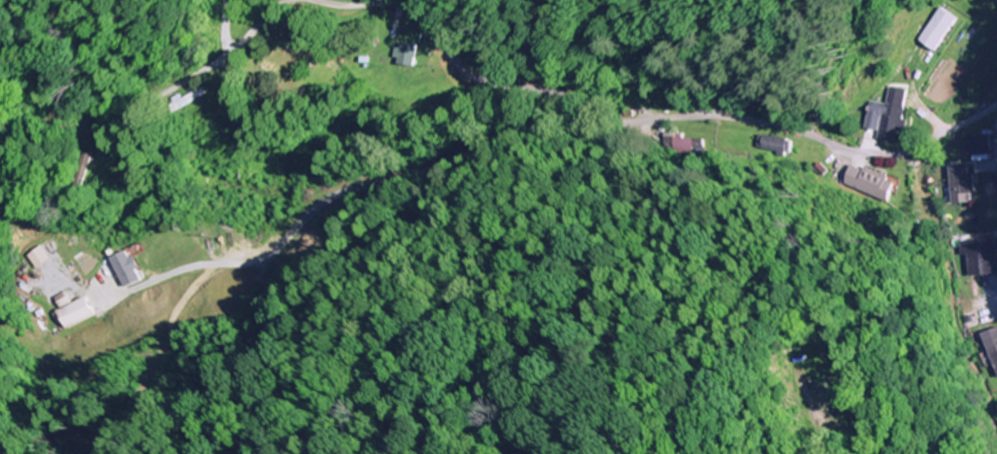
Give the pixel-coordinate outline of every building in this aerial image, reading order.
[(918,40),(934,52),(956,20),(940,9),(918,40)] [(415,67),(416,45),(397,43),(396,66),(415,67)] [(910,91),(888,87),(886,105),(869,102),(864,137),(902,143),(910,91)] [(177,113),(206,96),(201,88),(172,104),(177,113)] [(990,154),(990,137),(971,137),(971,154),(990,154)] [(973,167),(951,167),(951,205),(974,204),(973,167)] [(897,177),(862,168),(856,193),(890,202),(897,177)] [(994,245),(972,245),(972,275),(994,275),(994,245)] [(126,289),(143,277),(125,251),(108,262),(126,289)] [(93,317),(85,298),(56,311),(64,330),(93,317)] [(981,335),(996,380),(996,329),(981,335)]
